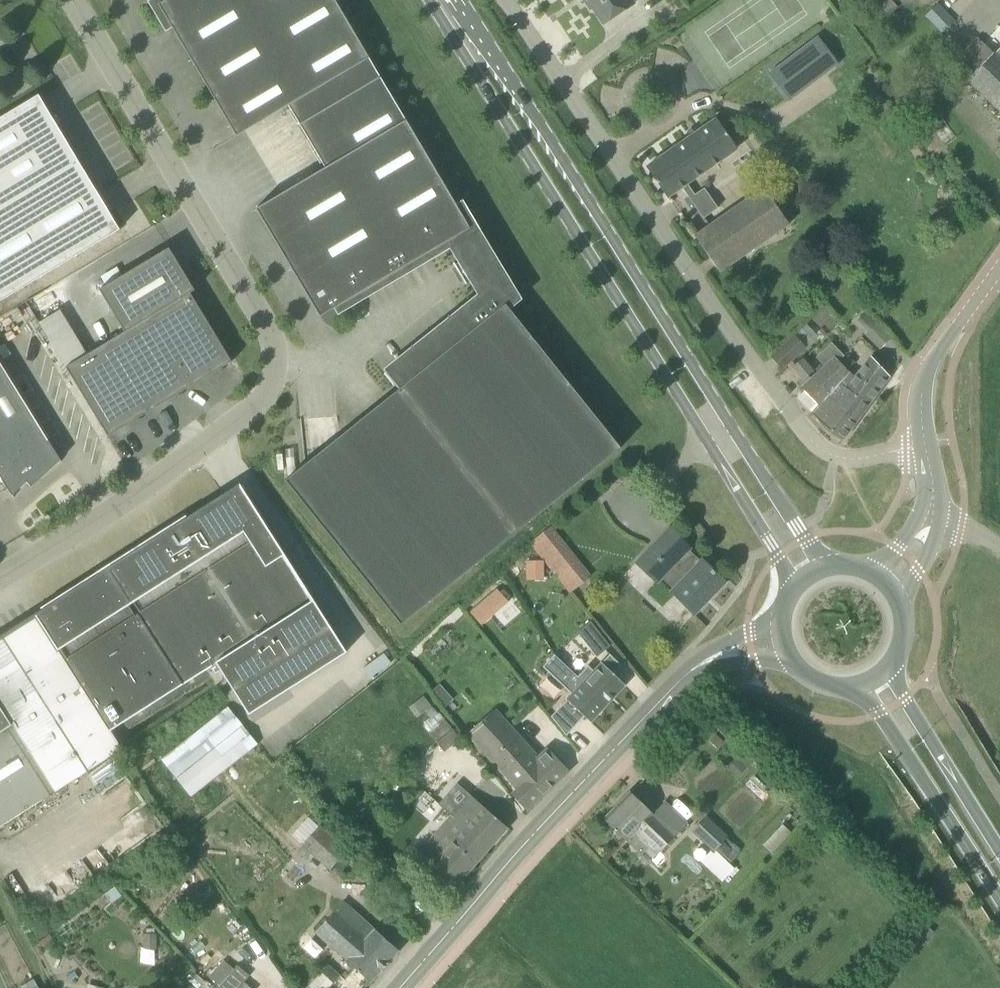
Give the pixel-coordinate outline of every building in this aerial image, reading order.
[(157,10),(167,26),(170,24),(236,136),(288,106),(307,136),(388,89),(335,0),(159,0),(157,10)] [(634,4),(631,0),(585,0),(591,9),(594,7),(605,24),(634,4)] [(846,0),(835,0),(841,8),(848,3),(846,0)] [(942,33),(955,21),(938,3),(925,15),(942,33)] [(994,54),(983,44),(979,40),(955,65),(968,78),(999,111),(999,48),(994,54)] [(771,71),(793,100),(828,74),(807,45),(771,71)] [(458,208),(388,89),(307,136),(325,167),(256,208),(320,316),(337,306),(340,310),(451,244),(460,259),(453,263),(466,284),(473,280),(482,295),(389,370),(402,386),(285,480),(401,624),(622,448),(508,306),(518,298),(471,222),(462,205),(458,208)] [(120,230),(118,226),(52,119),(54,118),(53,117),(29,132),(18,112),(41,98),(39,95),(0,118),(0,302),(120,230)] [(715,120),(647,167),(668,197),(681,187),(702,218),(717,209),(703,188),(694,195),(686,184),(736,149),(715,120)] [(695,236),(720,272),(789,224),(776,205),(764,188),(695,236)] [(87,354),(62,313),(41,325),(108,436),(232,362),(190,292),(194,290),(184,274),(169,248),(100,290),(125,331),(87,354)] [(880,349),(892,337),(865,310),(856,320),(867,331),(865,334),(880,349)] [(795,335),(786,343),(771,357),(782,369),(806,347),(795,335)] [(815,358),(824,366),(811,379),(828,396),(842,406),(839,410),(855,422),(868,405),(846,388),(840,383),(847,376),(850,373),(839,361),(844,356),(831,342),(815,358)] [(855,363),(848,355),(841,361),(848,369),(855,363)] [(868,405),(889,376),(871,356),(852,380),(847,376),(840,383),(846,388),(868,405)] [(793,367),(803,379),(812,371),(803,360),(793,367)] [(51,445),(0,361),(0,476),(14,498),(15,498),(13,495),(37,473),(40,479),(61,463),(62,462),(51,445)] [(843,439),(855,422),(839,410),(842,406),(828,396),(811,379),(801,388),(805,392),(798,399),(812,412),(822,424),(843,439)] [(0,731),(0,827),(123,749),(111,731),(215,663),(250,715),(346,649),(240,483),(45,607),(0,636),(0,707),(11,724),(0,731)] [(551,526),(529,543),(569,593),(591,575),(551,526)] [(671,592),(694,614),(725,582),(702,560),(701,561),(688,549),(690,548),(670,528),(651,550),(652,549),(659,557),(657,559),(660,562),(662,559),(670,567),(660,577),(673,590),(671,592)] [(543,561),(527,561),(527,580),(543,580),(543,561)] [(496,587),(470,611),(483,625),(509,601),(496,587)] [(590,621),(578,631),(597,655),(610,645),(590,621)] [(555,655),(555,656),(607,705),(626,685),(614,674),(623,664),(612,653),(595,671),(589,666),(579,677),(555,655)] [(607,705),(555,656),(543,667),(573,695),(560,708),(578,724),(585,717),(591,722),(607,705)] [(439,698),(446,692),(439,684),(432,690),(439,698)] [(417,718),(432,706),(424,696),(409,708),(417,718)] [(258,744),(228,705),(225,701),(157,754),(191,797),(258,744)] [(425,713),(430,720),(438,714),(432,707),(425,713)] [(527,809),(568,771),(548,750),(540,757),(495,708),(466,734),(514,788),(511,792),(527,809)] [(438,714),(430,720),(423,725),(444,752),(460,739),(450,726),(443,717),(439,712),(438,714)] [(723,741),(716,734),(709,740),(717,748),(723,741)] [(741,753),(727,768),(738,778),(746,769),(742,765),(748,760),(741,753)] [(508,828),(458,783),(438,805),(465,828),(489,850),(508,828)] [(653,814),(631,793),(604,819),(641,855),(652,844),(660,852),(688,822),(665,801),(653,814)] [(359,810),(365,818),(383,803),(377,795),(359,810)] [(727,837),(728,836),(706,816),(692,831),(714,852),(715,850),(725,859),(737,846),(727,837)] [(330,869),(347,849),(317,823),(300,843),(330,869)] [(416,855),(454,889),(489,850),(465,828),(447,847),(434,836),(416,855)] [(171,844),(176,852),(183,847),(178,840),(171,844)] [(180,869),(181,871),(195,869),(193,857),(179,859),(179,861),(177,862),(178,869),(180,869)] [(369,981),(371,982),(399,951),(384,937),(343,901),(314,931),(354,967),(344,980),(340,976),(341,975),(327,964),(306,987),(363,987),(369,981)] [(143,934),(143,949),(157,949),(157,934),(155,933),(155,929),(146,929),(146,934),(143,934)] [(218,987),(219,987),(239,987),(250,976),(237,965),(234,968),(219,986),(218,987)]
